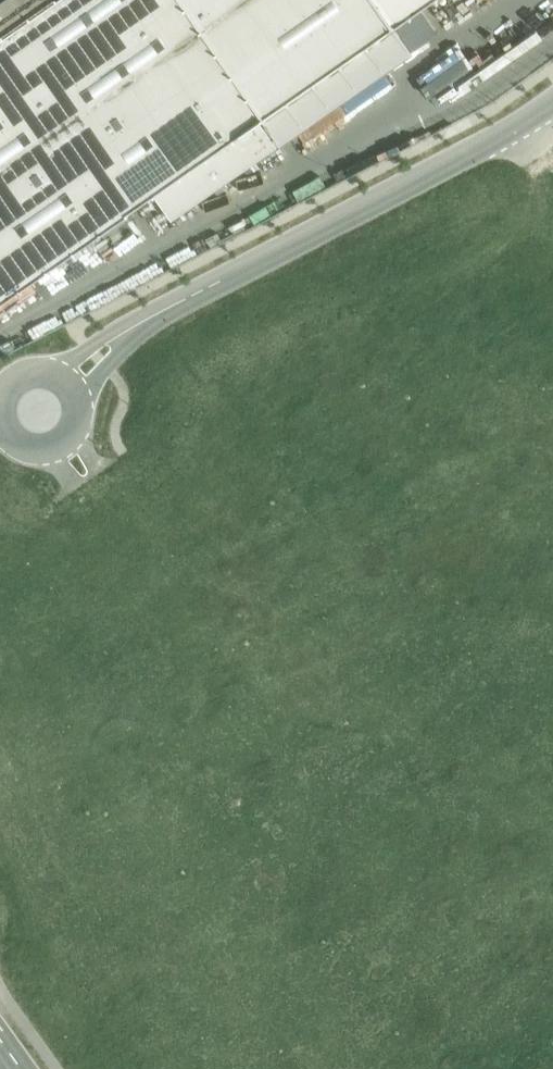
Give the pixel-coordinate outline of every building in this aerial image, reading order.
[(0,2),(0,303),(128,214),(127,213),(154,193),(173,219),(278,146),(260,121),(394,28),(375,0),(3,0),(0,2)] [(394,28),(434,0),(375,0),(394,28)] [(260,121),(278,146),(279,148),(413,54),(394,28),(260,121)]
